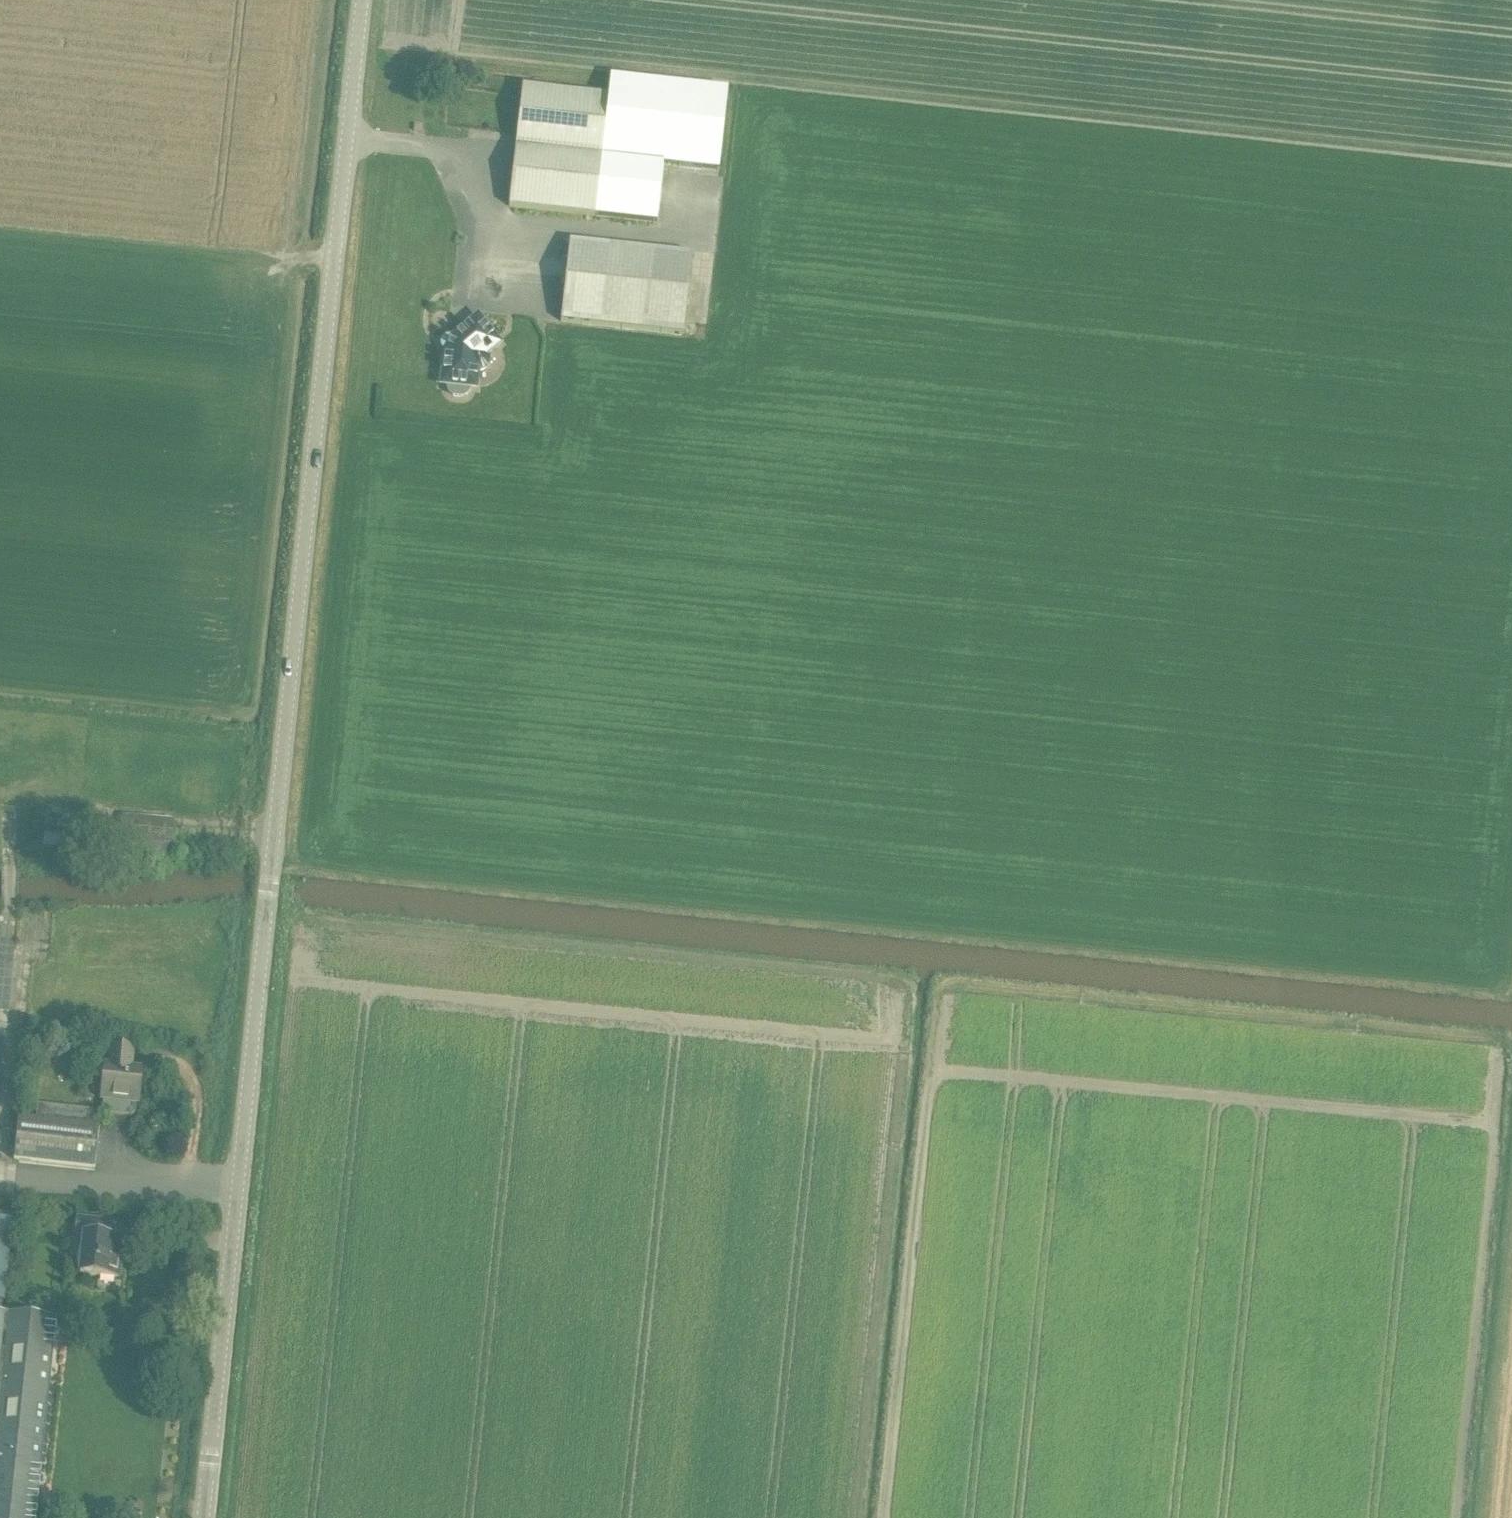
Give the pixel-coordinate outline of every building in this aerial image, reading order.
[(521,89),(508,209),(656,225),(663,165),(718,172),(727,92),(610,79),(608,99),(521,89)] [(571,240),(563,320),(683,332),(691,252),(571,240)] [(445,352),(442,384),(448,385),(447,389),(449,394),(453,396),(462,397),(466,395),(469,392),(469,387),(475,388),(477,371),(481,371),(485,369),(489,362),(489,358),(486,354),(499,344),(478,318),(453,338),(450,342),(452,343),(448,349),(447,348),(445,352)] [(46,810),(43,849),(91,853),(94,814),(46,810)] [(105,1066),(102,1095),(104,1096),(103,1108),(106,1112),(131,1115),(134,1112),(136,1099),(138,1099),(141,1069),(129,1068),(130,1061),(131,1062),(133,1048),(111,1046),(109,1066),(105,1066)] [(18,1118),(14,1159),(94,1167),(98,1127),(91,1126),(93,1110),(37,1104),(35,1120),(18,1118)] [(77,1218),(75,1234),(83,1235),(80,1274),(119,1278),(123,1238),(111,1236),(112,1223),(112,1221),(77,1218)] [(56,1321),(1,1315),(2,1304),(4,1304),(12,1223),(0,1222),(0,1517),(36,1517),(56,1321)]
